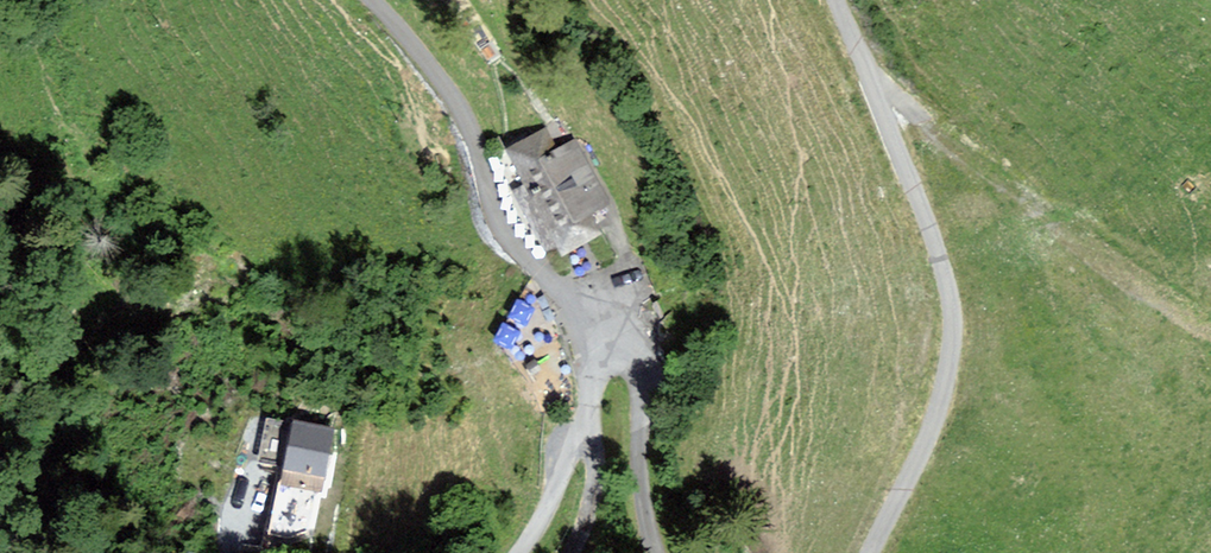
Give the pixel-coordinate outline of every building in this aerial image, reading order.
[(601,234),(590,214),(610,202),(575,139),(558,149),(546,127),(505,149),(524,183),(512,190),(546,252),(556,246),(561,256),(601,234)] [(284,466),(283,470),(324,478),(334,427),(293,419),(293,423),(284,466)]
